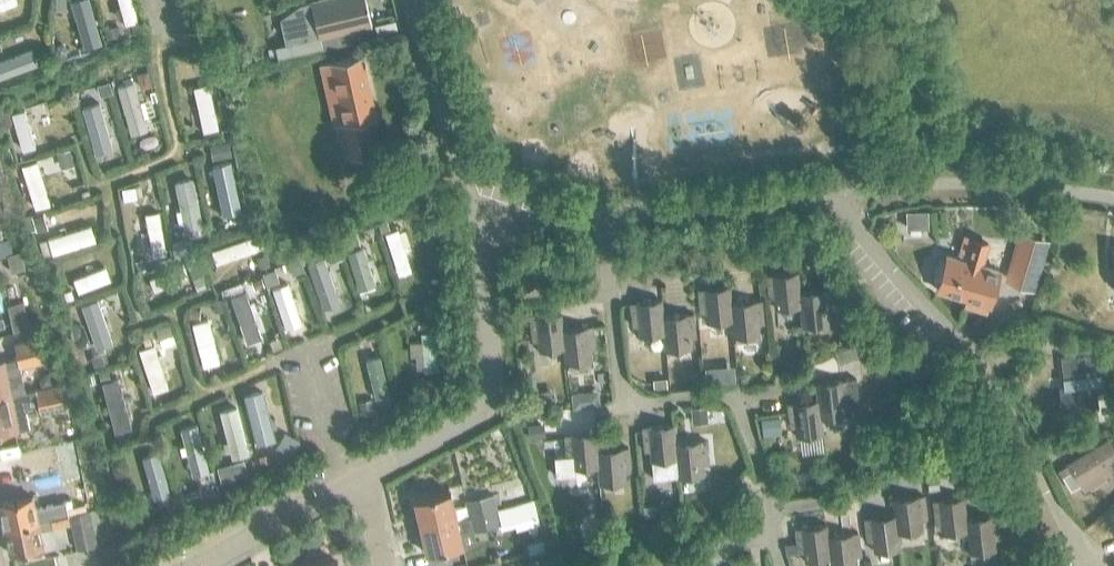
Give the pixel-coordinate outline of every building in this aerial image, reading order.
[(16,0),(0,0),(0,8),(17,2),(16,0)] [(55,9),(64,9),(64,0),(55,0),(55,9)] [(72,0),(85,48),(102,44),(90,0),(73,0),(72,0)] [(124,25),(138,21),(132,0),(117,0),(124,25)] [(276,47),(278,58),(322,48),(319,37),(370,26),(364,0),(317,0),(300,4),(279,20),(285,45),(276,47)] [(117,26),(105,28),(107,39),(119,36),(117,26)] [(57,45),(55,52),(60,56),(66,55),(68,48),(63,44),(57,45)] [(197,51),(188,54),(190,62),(199,60),(197,51)] [(28,52),(0,63),(0,79),(33,66),(28,52)] [(375,116),(361,55),(331,62),(344,121),(343,122),(351,157),(372,152),(364,118),(375,116)] [(110,82),(97,86),(100,96),(113,92),(110,82)] [(208,83),(192,86),(201,132),(217,128),(208,83)] [(131,84),(117,88),(130,127),(143,123),(131,84)] [(96,103),(82,106),(95,154),(109,150),(96,103)] [(24,110),(11,114),(22,150),(36,146),(24,110)] [(0,116),(0,121),(3,130),(9,128),(12,123),(8,113),(0,116)] [(221,143),(210,144),(212,158),(223,156),(221,143)] [(69,149),(57,153),(61,167),(73,164),(69,149)] [(35,160),(20,165),(35,208),(50,203),(35,160)] [(227,167),(214,170),(224,217),(238,214),(227,167)] [(192,177),(174,181),(184,229),(202,225),(192,177)] [(135,187),(121,189),(123,201),(137,199),(135,187)] [(1039,206),(1035,220),(1050,225),(1054,210),(1039,206)] [(418,210),(408,214),(412,223),(422,219),(418,210)] [(158,211),(144,213),(151,256),(165,253),(158,211)] [(43,215),(32,219),(36,233),(48,229),(43,215)] [(387,220),(378,223),(381,232),(390,229),(387,220)] [(95,240),(90,224),(46,238),(52,254),(95,240)] [(397,228),(385,232),(397,273),(410,269),(397,228)] [(1005,281),(1035,290),(1050,240),(1019,232),(1018,235),(1005,281)] [(357,235),(342,239),(346,251),(360,247),(357,235)] [(252,236),(211,250),(215,263),(256,250),(252,236)] [(191,238),(172,242),(175,256),(194,252),(191,238)] [(0,241),(0,257),(7,256),(7,255),(12,254),(9,239),(1,240),(0,241)] [(936,264),(933,274),(933,282),(937,283),(935,290),(988,305),(998,271),(979,265),(985,244),(971,239),(965,261),(945,255),(944,259),(940,259),(936,264)] [(337,243),(325,247),(330,262),(342,257),(337,243)] [(363,247),(350,251),(360,284),(373,279),(363,247)] [(12,254),(7,255),(7,256),(10,272),(24,269),(21,252),(12,254)] [(195,254),(185,258),(190,271),(200,267),(195,254)] [(266,255),(257,259),(260,268),(270,265),(266,255)] [(321,257),(309,261),(325,308),(338,303),(321,257)] [(142,258),(135,261),(138,271),(146,268),(142,258)] [(105,266),(72,278),(77,292),(110,279),(105,266)] [(176,266),(148,278),(154,291),(169,285),(170,288),(178,285),(177,281),(182,279),(176,266)] [(200,268),(190,272),(196,284),(205,280),(200,268)] [(275,270),(262,274),(266,286),(279,282),(275,270)] [(775,308),(800,306),(799,293),(797,271),(766,275),(768,298),(774,298),(775,308)] [(261,278),(251,281),(254,289),(264,286),(261,278)] [(285,284),(272,288),(288,335),(301,330),(285,284)] [(706,322),(731,320),(730,302),(729,286),(697,289),(699,312),(705,311),(706,322)] [(71,290),(64,292),(67,301),(74,298),(71,290)] [(799,293),(800,306),(802,326),(827,323),(826,312),(831,312),(829,290),(799,293)] [(244,291),(230,296),(246,343),(261,337),(244,291)] [(97,299),(80,305),(95,348),(112,342),(103,315),(107,314),(105,305),(100,307),(97,299)] [(221,299),(212,301),(215,311),(224,308),(221,299)] [(638,336),(662,333),(661,315),(659,299),(628,302),(630,326),(636,325),(638,336)] [(761,299),(730,302),(731,320),(733,342),(761,339),(760,324),(763,323),(761,299)] [(189,308),(189,318),(198,318),(199,309),(189,308)] [(661,315),(662,333),(664,350),(690,347),(689,336),(694,336),(691,313),(661,315)] [(538,350),(563,348),(561,330),(559,314),(528,317),(531,338),(537,338),(538,350)] [(207,318),(191,323),(203,366),(219,362),(207,318)] [(169,324),(156,328),(159,338),(172,334),(169,324)] [(842,329),(848,341),(856,337),(851,325),(842,329)] [(561,330),(563,348),(566,368),(591,365),(589,349),(594,348),(591,326),(561,330)] [(1025,326),(1011,333),(1018,345),(1031,338),(1025,326)] [(890,329),(878,336),(886,349),(898,342),(890,329)] [(436,333),(420,333),(420,369),(436,369),(436,333)] [(25,390),(20,366),(44,361),(39,338),(13,343),(16,357),(3,360),(3,359),(0,360),(0,396),(25,390)] [(153,344),(138,349),(152,391),(167,386),(153,344)] [(835,351),(840,362),(857,356),(852,345),(835,351)] [(1073,354),(1061,356),(1064,388),(1061,388),(1063,408),(1095,404),(1093,390),(1101,389),(1100,378),(1097,346),(1072,349),(1073,354)] [(100,354),(90,357),(94,367),(104,364),(100,354)] [(380,355),(365,358),(374,398),(388,395),(385,379),(388,378),(387,374),(384,374),(380,355)] [(786,364),(777,367),(780,375),(789,372),(786,364)] [(108,370),(98,372),(100,383),(111,381),(108,370)] [(40,380),(41,386),(52,383),(49,372),(43,373),(40,380)] [(697,372),(689,377),(694,386),(702,382),(697,372)] [(666,378),(655,379),(655,388),(667,386),(666,378)] [(814,383),(816,400),(819,418),(844,415),(861,413),(857,378),(845,380),(814,383)] [(0,396),(0,433),(29,427),(26,410),(28,406),(38,405),(41,413),(65,408),(60,384),(25,391),(25,390),(0,396)] [(401,386),(395,388),(400,399),(411,394),(409,389),(401,386)] [(262,389),(243,394),(255,443),(274,438),(272,428),(277,427),(274,416),(269,418),(262,389)] [(598,390),(572,393),(573,407),(600,404),(598,390)] [(373,399),(359,402),(362,415),(375,412),(373,399)] [(819,418),(816,400),(786,403),(788,425),(794,425),(795,437),(821,435),(819,418)] [(236,406),(218,410),(226,440),(223,441),(225,451),(229,450),(231,457),(248,453),(236,406)] [(706,406),(692,407),(693,420),(707,419),(706,406)] [(766,416),(768,433),(781,432),(779,414),(766,416)] [(541,423),(528,424),(529,438),(542,437),(541,423)] [(671,425),(642,427),(642,433),(644,450),(648,450),(649,462),(651,462),(653,478),(676,476),(673,443),(672,433),(671,425)] [(185,436),(194,472),(208,469),(199,432),(185,436)] [(564,454),(553,455),(555,476),(575,474),(575,469),(596,467),(594,450),(593,433),(563,436),(564,454)] [(288,435),(279,450),(291,457),(299,442),(288,435)] [(1057,470),(1070,491),(1081,484),(1102,471),(1108,479),(1113,475),(1113,448),(1108,438),(1068,463),(1057,470)] [(703,441),(673,443),(676,476),(676,478),(701,476),(700,463),(705,462),(703,441)] [(595,450),(596,467),(597,485),(623,483),(622,471),(627,471),(625,447),(595,450)] [(158,451),(141,456),(153,498),(170,493),(158,451)] [(269,453),(259,455),(261,465),(272,462),(269,453)] [(244,460),(231,464),(234,478),(248,474),(244,460)] [(927,473),(929,489),(939,488),(937,473),(927,473)] [(447,491),(412,499),(418,526),(454,518),(469,515),(467,505),(452,509),(447,491)] [(466,500),(469,515),(497,508),(494,493),(466,500)] [(3,528),(36,520),(31,495),(0,502),(0,515),(3,528)] [(893,498),(894,514),(895,514),(897,532),(898,532),(922,529),(921,518),(926,517),(923,495),(893,498)] [(942,533),(967,530),(968,530),(966,518),(964,496),(933,500),(935,522),(941,522),(942,533)] [(137,505),(127,507),(129,516),(139,514),(137,505)] [(656,505),(643,506),(644,516),(656,515),(656,505)] [(497,508),(469,515),(472,528),(472,530),(501,524),(497,508)] [(36,520),(3,528),(8,553),(26,549),(27,553),(30,555),(40,553),(42,550),(41,546),(42,546),(38,529),(70,522),(76,549),(96,544),(91,524),(88,512),(88,510),(67,515),(66,514),(36,520)] [(96,510),(88,512),(91,524),(99,522),(96,510)] [(895,514),(894,514),(893,514),(865,518),(867,540),(873,540),(874,551),(899,548),(897,532),(895,514)] [(968,530),(967,530),(969,552),(995,549),(994,537),(999,537),(997,514),(966,518),(968,530)] [(454,518),(418,526),(424,553),(460,545),(457,532),(472,528),(469,515),(454,518)] [(805,561),(830,558),(827,536),(826,524),(795,528),(798,550),(804,550),(805,561)] [(830,558),(830,565),(857,565),(855,555),(861,554),(858,532),(827,536),(830,558)] [(543,540),(527,543),(529,553),(545,550),(543,540)] [(796,542),(785,543),(787,553),(797,552),(796,542)]
